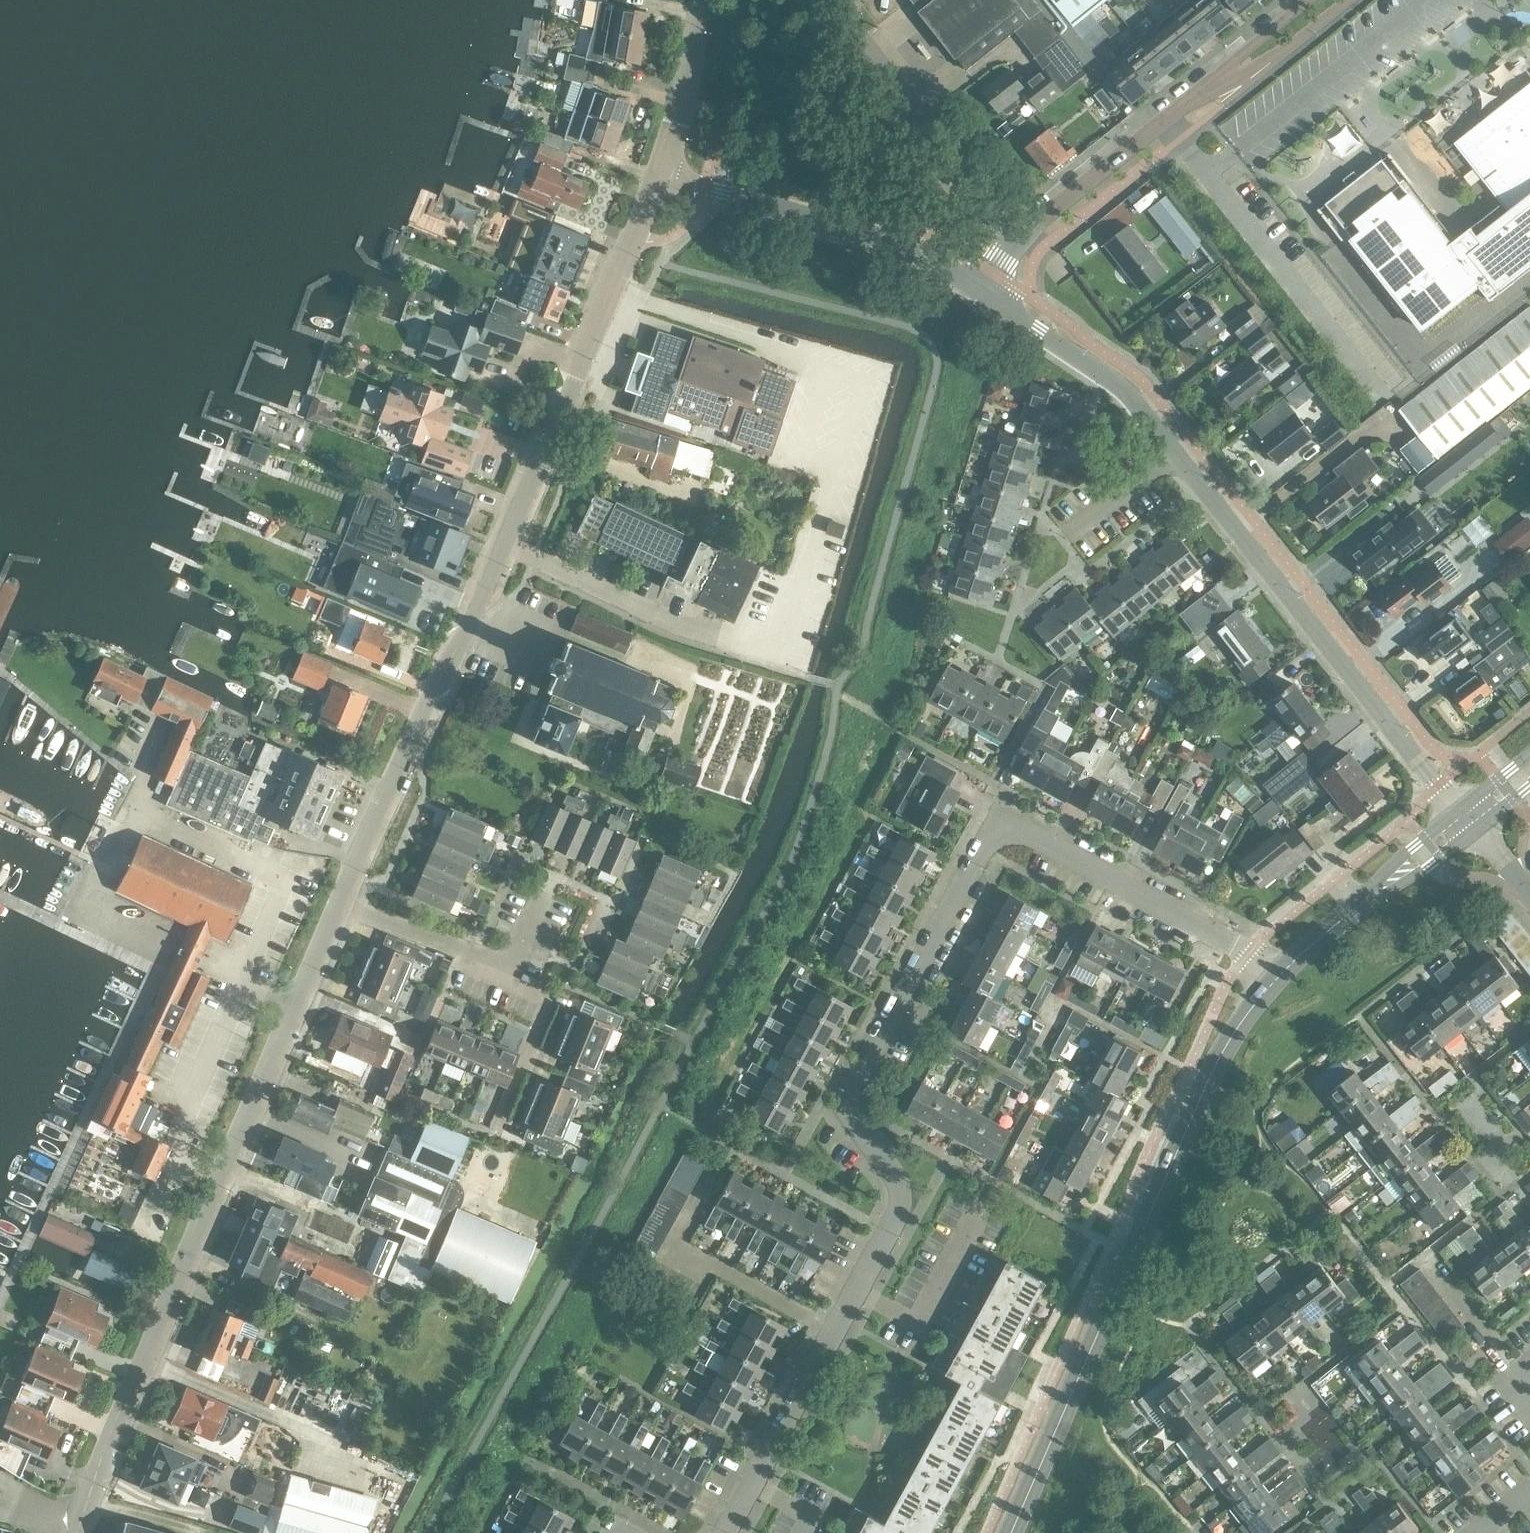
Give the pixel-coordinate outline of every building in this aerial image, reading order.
[(642,38),(646,13),(622,9),(624,0),(587,0),(597,2),(592,29),(642,38)] [(1052,0),(912,0),(967,69),(1016,31),(1036,56),(1035,57),(1045,67),(1064,91),(1101,62),(1073,27),(1052,0)] [(1073,27),(1107,0),(1052,0),(1073,27)] [(1121,1),(1126,8),(1136,0),(1122,0),(1121,1)] [(1201,47),(1217,33),(1191,0),(1190,0),(1194,6),(1179,18),(1174,12),(1173,13),(1201,47)] [(1220,0),(1191,0),(1217,33),(1235,19),(1220,0)] [(1246,10),(1258,1),(1257,0),(1228,0),(1240,15),(1246,10)] [(1106,13),(1097,20),(1097,21),(1102,27),(1112,20),(1106,13)] [(1184,60),(1201,47),(1173,13),(1156,26),(1184,60)] [(1087,28),(1093,35),(1102,27),(1097,21),(1087,28)] [(1167,74),(1172,70),(1184,60),(1156,26),(1140,40),(1167,74)] [(602,64),(602,60),(613,63),(613,58),(638,62),(642,38),(592,29),(584,57),(568,53),(565,66),(594,72),(596,62),(602,64)] [(1151,87),(1167,74),(1140,40),(1123,53),(1151,88),(1151,87)] [(557,52),(554,64),(565,66),(567,55),(557,52)] [(1133,102),(1151,88),(1123,53),(1105,67),(1133,102)] [(605,91),(593,87),(590,86),(594,72),(565,66),(562,78),(580,83),(571,111),(620,127),(627,103),(604,95),(605,91)] [(1042,109),(1064,91),(1045,67),(1024,85),(1012,68),(984,90),(1000,111),(1003,108),(1006,112),(1008,112),(1018,104),(1018,102),(1016,98),(1026,90),(1042,109)] [(1501,106),(1505,112),(1501,115),(1495,119),(1491,114),(1457,141),(1474,163),(1472,164),(1485,181),(1487,180),(1510,209),(1505,213),(1499,205),(1449,245),(1382,159),(1326,204),(1350,235),(1425,330),(1480,287),(1490,301),(1529,269),(1529,83),(1501,106)] [(1102,88),(1095,94),(1102,103),(1110,97),(1102,88)] [(612,151),(620,127),(571,111),(562,137),(544,131),(540,142),(568,153),(572,142),(587,147),(588,143),(612,151)] [(1021,115),(1010,124),(1013,129),(1025,119),(1021,115)] [(1085,163),(1084,160),(1073,146),(1067,151),(1049,128),(1026,146),(1048,174),(1063,163),(1071,174),(1085,163)] [(556,211),(560,200),(577,207),(586,184),(558,172),(566,154),(539,143),(532,160),(539,163),(530,185),(521,181),(515,195),(544,207),(545,206),(556,211)] [(1148,209),(1186,257),(1205,243),(1166,195),(1148,209)] [(590,237),(551,222),(555,214),(518,199),(514,209),(532,216),(522,239),(580,262),(590,237)] [(1167,271),(1130,225),(1105,244),(1142,291),(1167,271)] [(522,239),(511,267),(568,290),(580,262),(522,239)] [(568,290),(511,267),(511,268),(527,274),(514,307),(494,299),(489,312),(523,326),(530,310),(556,320),(568,290)] [(1196,309),(1189,300),(1166,318),(1175,329),(1173,330),(1191,353),(1227,325),(1207,300),(1196,309)] [(1529,387),(1529,306),(1399,409),(1439,459),(1529,387)] [(1228,322),(1241,339),(1259,325),(1247,308),(1228,322)] [(439,360),(436,369),(463,379),(467,368),(479,371),(488,344),(515,353),(523,327),(485,314),(480,329),(453,319),(449,331),(430,324),(420,353),(439,360)] [(1234,408),(1271,380),(1272,379),(1285,395),(1303,381),(1295,370),(1260,326),(1242,341),(1253,355),(1216,384),(1234,408)] [(730,443),(770,456),(795,380),(760,369),(763,359),(691,335),(687,349),(654,337),(633,401),(732,435),(730,443)] [(1304,363),(1295,370),(1303,381),(1313,373),(1304,363)] [(401,371),(398,381),(405,383),(408,373),(401,371)] [(1023,410),(1062,422),(1066,423),(1071,407),(1067,406),(1071,394),(1032,381),(1023,410)] [(992,384),(988,397),(1000,401),(1004,388),(992,384)] [(443,396),(410,385),(408,393),(389,386),(386,394),(383,394),(378,396),(376,400),(375,405),(377,410),(380,412),(377,420),(396,426),(393,436),(425,448),(420,461),(462,475),(470,451),(440,441),(451,409),(440,405),(443,396)] [(464,391),(459,405),(479,412),(484,398),(464,391)] [(312,398),(305,419),(330,427),(335,413),(324,409),(326,402),(312,398)] [(1433,494),(1525,422),(1512,405),(1419,477),(1433,494)] [(999,432),(1038,444),(1058,450),(1063,434),(1059,432),(1062,422),(1023,410),(1015,435),(1000,430),(999,432)] [(1314,435),(1296,411),(1259,440),(1278,464),(1314,435)] [(983,413),(981,424),(990,426),(992,414),(983,413)] [(596,450),(670,472),(678,441),(605,419),(596,450)] [(1329,451),(1347,436),(1334,419),(1315,433),(1329,451)] [(991,459),(1030,470),(1034,472),(1039,456),(1035,454),(1038,444),(999,432),(991,459)] [(1417,470),(1433,456),(1418,436),(1401,450),(1417,470)] [(1309,503),(1327,527),(1347,511),(1352,516),(1367,504),(1363,499),(1371,493),(1360,479),(1376,467),(1362,450),(1337,470),(1342,477),(1309,503)] [(982,485),(1021,497),(1026,498),(1030,482),(1026,481),(1030,470),(991,459),(982,485)] [(473,495),(426,478),(415,508),(462,526),(473,495)] [(974,511),(1013,523),(1017,524),(1022,509),(1018,508),(1021,497),(982,485),(974,511)] [(945,488),(942,502),(954,506),(958,492),(945,488)] [(718,550),(700,541),(615,501),(614,504),(594,494),(593,497),(591,497),(590,500),(591,501),(576,534),(596,544),(597,544),(597,543),(624,555),(623,556),(639,563),(666,575),(660,587),(732,620),(758,566),(720,550),(721,549),(719,548),(718,550)] [(454,573),(467,537),(468,535),(429,519),(392,506),(394,502),(375,495),(365,524),(360,522),(352,545),(386,559),(389,549),(408,556),(454,573)] [(966,538),(1005,550),(1009,552),(1014,535),(1010,533),(1013,523),(974,511),(966,538)] [(823,533),(840,538),(845,525),(828,519),(823,533)] [(1497,544),(1509,560),(1529,543),(1529,522),(1528,519),(1497,544)] [(1399,553),(1381,530),(1349,555),(1367,578),(1399,553)] [(1156,552),(1181,584),(1203,567),(1175,531),(1162,542),(1165,545),(1156,552)] [(957,565),(996,577),(1000,578),(1005,563),(1001,561),(1005,550),(966,538),(957,565)] [(1135,569),(1160,600),(1181,584),(1156,552),(1153,549),(1140,559),(1142,563),(1135,569)] [(396,564),(377,556),(364,550),(358,566),(365,572),(355,597),(356,598),(356,597),(378,606),(377,609),(385,612),(387,610),(403,617),(403,618),(404,618),(406,614),(409,614),(412,607),(410,605),(417,588),(416,587),(416,588),(400,581),(398,579),(394,582),(389,576),(394,565),(396,565),(396,564)] [(1421,597),(1427,604),(1451,586),(1450,584),(1462,575),(1446,554),(1434,563),(1413,579),(1415,581),(1411,584),(1408,580),(1383,599),(1396,616),(1421,597)] [(957,565),(949,591),(992,605),(997,589),(993,588),(996,577),(957,565)] [(1112,587),(1137,619),(1160,600),(1135,569),(1132,565),(1118,576),(1120,580),(1112,587)] [(1499,574),(1484,586),(1497,602),(1510,592),(1499,574)] [(1076,589),(1104,624),(1113,637),(1137,619),(1112,587),(1109,583),(1096,594),(1099,597),(1090,604),(1077,588),(1076,589)] [(297,585),(291,598),(302,603),(308,590),(297,585)] [(1215,587),(1180,613),(1197,635),(1231,608),(1215,587)] [(1058,609),(1083,641),(1104,624),(1076,589),(1064,598),(1067,602),(1058,609)] [(390,639),(381,635),(383,630),(363,622),(364,621),(351,615),(351,617),(347,615),(350,607),(326,597),(325,599),(321,598),(315,613),(319,615),(319,616),(320,616),(319,617),(346,628),(346,629),(358,634),(352,649),(381,662),(390,639)] [(1494,626),(1482,636),(1483,638),(1493,650),(1514,634),(1491,604),(1482,610),(1494,626)] [(1035,628),(1060,659),(1083,641),(1058,609),(1055,605),(1042,616),(1045,620),(1035,628)] [(1238,610),(1212,631),(1242,671),(1239,673),(1248,684),(1269,668),(1261,658),(1269,652),(1238,610)] [(570,629),(625,651),(631,635),(577,613),(570,629)] [(1457,643),(1466,636),(1453,619),(1444,626),(1445,626),(1419,646),(1432,662),(1457,643)] [(1504,682),(1494,670),(1514,655),(1520,662),(1529,655),(1515,635),(1485,658),(1473,667),(1478,674),(1454,692),(1467,709),(1494,690),(1504,682)] [(653,677),(566,641),(559,658),(553,656),(550,664),(546,671),(553,673),(546,691),(552,694),(548,704),(547,703),(532,741),(578,760),(591,726),(578,721),(579,719),(586,722),(588,715),(593,717),(593,718),(629,733),(620,754),(641,762),(653,732),(657,722),(668,718),(672,707),(667,696),(671,686),(657,680),(656,682),(652,680),(653,677)] [(1148,649),(1142,661),(1151,667),(1158,654),(1148,649)] [(303,653),(297,667),(304,670),(299,681),(320,690),(331,664),(303,653)] [(90,683),(92,684),(88,692),(116,705),(120,697),(133,703),(150,667),(146,666),(142,675),(103,656),(90,683)] [(948,666),(928,702),(954,716),(974,680),(976,677),(962,669),(960,673),(948,666)] [(197,731),(213,697),(155,670),(139,704),(176,721),(152,776),(173,785),(189,749),(197,731)] [(1154,672),(1146,685),(1156,691),(1163,677),(1154,672)] [(11,681),(0,676),(0,704),(11,681)] [(984,686),(974,680),(954,716),(979,730),(999,694),(1001,690),(986,682),(984,686)] [(366,696),(332,683),(318,717),(351,731),(366,696)] [(1266,737),(1286,722),(1309,703),(1303,697),(1304,696),(1294,683),(1270,703),(1279,714),(1270,722),(1271,722),(1261,730),(1266,737)] [(1022,684),(1016,696),(1027,701),(1033,690),(1022,684)] [(1010,700),(999,694),(979,730),(1003,743),(1025,703),(1012,696),(1010,700)] [(280,708),(262,700),(257,713),(275,721),(280,708)] [(1189,701),(1182,713),(1193,719),(1200,706),(1189,701)] [(1309,703),(1286,722),(1266,737),(1275,749),(1294,733),(1301,741),(1325,722),(1315,709),(1314,710),(1309,703)] [(1117,707),(1110,720),(1120,725),(1127,713),(1117,707)] [(1502,707),(1493,713),(1499,722),(1508,715),(1502,707)] [(1045,708),(1011,771),(1043,789),(1063,753),(1068,744),(1047,732),(1056,714),(1045,708)] [(1127,715),(1121,725),(1132,731),(1138,720),(1127,715)] [(917,719),(911,730),(922,735),(927,724),(917,719)] [(1071,756),(1070,756),(1063,753),(1043,789),(1066,801),(1082,772),(1091,777),(1107,748),(1110,744),(1098,737),(1090,753),(1086,751),(1084,751),(1078,751),(1076,752),(1074,754),(1072,755),(1071,756)] [(165,804),(251,842),(253,838),(267,844),(274,827),(260,821),(263,815),(312,836),(340,774),(281,746),(280,748),(265,741),(250,776),(189,749),(165,804)] [(903,741),(897,753),(907,759),(913,747),(903,741)] [(1182,743),(1177,754),(1188,760),(1194,749),(1182,743)] [(1197,747),(1192,757),(1203,763),(1208,753),(1197,747)] [(1107,748),(1091,777),(1101,783),(1087,810),(1110,823),(1135,778),(1129,775),(1128,768),(1116,761),(1120,755),(1107,748)] [(1326,806),(1335,799),(1366,774),(1350,753),(1321,776),(1311,764),(1271,795),(1280,806),(1308,783),(1314,791),(1324,786),(1334,798),(1325,805),(1326,806)] [(701,765),(691,762),(666,754),(658,779),(693,790),(701,765)] [(1271,795),(1311,764),(1303,754),(1264,785),(1271,795)] [(918,798),(907,792),(897,811),(907,817),(907,818),(936,835),(948,813),(946,812),(957,791),(945,785),(952,771),(926,757),(914,779),(925,785),(918,798)] [(1147,759),(1139,773),(1144,776),(1152,761),(1147,759)] [(1326,806),(1332,814),(1341,807),(1351,820),(1383,795),(1366,774),(1326,806)] [(1135,778),(1110,823),(1133,836),(1148,808),(1158,814),(1174,785),(1162,778),(1153,795),(1144,790),(1143,782),(1135,778)] [(1156,850),(1178,862),(1197,827),(1186,821),(1187,818),(1186,810),(1180,807),(1191,789),(1180,782),(1162,814),(1172,820),(1156,850)] [(563,809),(546,801),(530,838),(553,848),(575,797),(566,793),(562,802),(565,805),(563,809)] [(1256,794),(1246,804),(1253,812),(1264,803),(1256,794)] [(575,797),(553,848),(575,858),(591,821),(575,814),(577,810),(582,810),(585,802),(575,797)] [(440,830),(491,852),(495,843),(486,839),(484,842),(480,840),(487,823),(450,807),(440,830)] [(624,807),(620,816),(630,819),(633,811),(624,807)] [(1204,814),(1197,827),(1178,862),(1200,874),(1216,845),(1226,850),(1244,818),(1233,812),(1226,826),(1204,814)] [(591,821),(575,858),(597,868),(619,817),(610,813),(606,821),(609,824),(607,828),(591,821)] [(619,817),(597,868),(620,877),(636,841),(619,833),(621,829),(625,830),(629,821),(619,817)] [(1300,830),(1314,849),(1324,842),(1309,822),(1300,830)] [(889,855),(917,870),(923,858),(929,861),(934,852),(900,833),(880,823),(876,831),(896,842),(889,855)] [(487,861),(491,852),(440,830),(431,852),(468,868),(475,852),(479,854),(478,858),(487,861)] [(1279,830),(1241,860),(1262,886),(1296,858),(1299,862),(1311,852),(1296,832),(1286,840),(1279,830)] [(509,833),(505,843),(516,848),(520,838),(509,833)] [(210,934),(226,942),(251,887),(141,835),(114,891),(188,926),(124,1063),(145,1073),(161,1040),(176,1047),(208,978),(193,971),(210,934)] [(877,876),(905,891),(912,879),(918,883),(923,873),(917,870),(889,855),(869,844),(865,852),(884,863),(877,876)] [(421,874),(472,896),(476,887),(467,883),(465,886),(461,884),(468,868),(431,852),(421,874)] [(492,852),(487,862),(504,870),(509,860),(492,852)] [(699,870),(662,854),(653,877),(703,899),(708,889),(698,885),(696,889),(692,887),(699,870)] [(866,897),(894,912),(900,901),(906,904),(912,894),(905,891),(877,876),(858,865),(853,873),(873,884),(866,897)] [(468,905),(472,896),(421,874),(411,897),(448,913),(456,896),(460,898),(459,902),(468,905)] [(703,899),(653,877),(643,899),(680,915),(687,898),(692,900),(691,904),(700,908),(703,899)] [(854,918),(883,933),(889,922),(895,925),(900,915),(894,912),(866,897),(846,886),(842,895),(861,905),(854,918)] [(711,891),(707,898),(715,902),(719,895),(711,891)] [(1012,894),(1000,916),(1029,932),(1041,910),(1012,894)] [(473,896),(468,906),(484,914),(489,904),(473,896)] [(643,899),(634,921),(685,943),(689,933),(680,929),(677,932),(673,930),(680,915),(643,899)] [(843,939),(871,954),(877,942),(884,946),(889,936),(883,933),(854,918),(835,907),(830,916),(850,926),(843,939)] [(1498,934),(1518,919),(1510,909),(1490,924),(1498,934)] [(1017,954),(1029,932),(1000,916),(988,938),(1017,954)] [(1498,934),(1505,944),(1525,928),(1518,919),(1498,934)] [(615,938),(615,939),(661,959),(668,942),(673,945),(672,948),(680,952),(685,943),(634,921),(624,942),(615,938)] [(1104,966),(1120,937),(1097,924),(1077,962),(1099,974),(1104,966)] [(838,948),(831,961),(859,976),(866,964),(872,967),(877,958),(871,954),(843,939),(823,928),(819,937),(838,948)] [(1513,953),(1529,940),(1529,935),(1525,928),(1505,944),(1513,953)] [(1062,950),(1070,955),(1078,940),(1070,936),(1062,950)] [(1477,970),(1500,1000),(1520,985),(1482,936),(1472,943),(1487,962),(1477,970)] [(1142,949),(1120,937),(1104,966),(1126,978),(1142,949)] [(364,965),(403,981),(412,959),(429,965),(433,954),(395,938),(390,950),(373,943),(364,965)] [(1005,976),(1017,954),(988,938),(976,960),(1005,976)] [(661,959),(615,939),(606,961),(657,983),(661,973),(652,970),(649,973),(645,971),(652,955),(661,959)] [(1520,962),(1529,955),(1529,940),(1513,953),(1520,962)] [(1164,961),(1142,949),(1126,978),(1148,990),(1164,961)] [(1054,964),(1062,969),(1070,955),(1062,950),(1054,964)] [(1528,972),(1529,970),(1529,955),(1520,962),(1528,972)] [(964,981),(1004,1003),(1004,1002),(994,997),(1005,976),(976,960),(964,981)] [(1443,966),(1481,1015),(1500,1000),(1477,970),(1465,979),(1450,960),(1443,966)] [(606,961),(596,983),(633,1000),(640,983),(644,985),(644,988),(652,992),(657,983),(606,961)] [(1186,973),(1164,961),(1148,990),(1170,1002),(1186,973)] [(403,981),(364,965),(355,987),(371,994),(366,1007),(394,1019),(399,1006),(394,1004),(403,981)] [(1438,1000),(1462,1030),(1481,1015),(1443,966),(1434,973),(1449,992),(1438,1000)] [(662,975),(659,982),(667,986),(670,978),(662,975)] [(805,1009),(833,1024),(839,1012),(846,1015),(851,1006),(816,987),(797,977),(792,985),(812,996),(805,1009)] [(1038,994),(1046,998),(1054,984),(1046,979),(1038,994)] [(963,1009),(992,1025),(1004,1003),(964,981),(964,982),(974,988),(963,1009)] [(1073,989),(1062,983),(1056,993),(1067,999),(1071,991),(1073,989)] [(1405,996),(1443,1045),(1462,1030),(1438,1000),(1428,1009),(1413,990),(1405,996)] [(423,991),(420,1001),(434,1007),(438,997),(423,991)] [(1082,1007),(1086,999),(1071,991),(1067,999),(1082,1007)] [(1030,1008),(1039,1013),(1046,998),(1038,994),(1030,1008)] [(1400,1031),(1423,1060),(1443,1045),(1405,996),(1397,1002),(1411,1021),(1400,1031)] [(840,1027),(833,1024),(805,1009),(785,998),(781,1006),(800,1017),(793,1030),(822,1045),(828,1033),(834,1037),(840,1027)] [(1082,1007),(1096,1015),(1101,1007),(1086,999),(1082,1007)] [(594,1004),(588,1017),(572,1011),(563,1033),(602,1049),(612,1027),(617,1029),(622,1016),(594,1004)] [(951,1031),(980,1048),(992,1025),(963,1009),(951,1031)] [(1129,1023),(1115,1015),(1110,1023),(1125,1031),(1129,1023)] [(379,1064),(387,1046),(378,1042),(382,1033),(342,1016),(335,1032),(332,1030),(328,1040),(331,1042),(330,1045),(345,1051),(343,1058),(368,1068),(371,1061),(379,1064)] [(828,1048),(822,1045),(793,1030),(774,1019),(769,1027),(789,1038),(782,1051),(810,1066),(816,1054),(823,1058),(828,1048)] [(1068,1040),(1076,1026),(1068,1021),(1060,1036),(1068,1040)] [(458,1030),(438,1022),(426,1052),(446,1060),(458,1030)] [(1125,1031),(1139,1039),(1144,1031),(1129,1023),(1125,1031)] [(1025,1043),(1033,1048),(1041,1033),(1033,1029),(1025,1043)] [(477,1038),(458,1030),(446,1060),(465,1068),(477,1038)] [(602,1049),(563,1033),(554,1055),(572,1062),(566,1075),(593,1086),(599,1073),(594,1071),(602,1049)] [(1068,1040),(1060,1036),(1052,1050),(1060,1054),(1068,1040)] [(1113,1036),(1101,1058),(1130,1074),(1142,1051),(1113,1036)] [(497,1046),(477,1038),(465,1068),(484,1076),(497,1046)] [(1515,1050),(1529,1069),(1529,1039),(1515,1050)] [(771,1072),(799,1087),(805,1075),(811,1079),(817,1069),(810,1066),(782,1051),(763,1040),(758,1049),(777,1059),(771,1072)] [(1017,1057),(1025,1062),(1033,1048),(1025,1043),(1017,1057)] [(964,1060),(968,1052),(954,1044),(949,1052),(964,1060)] [(517,1054),(497,1046),(484,1076),(504,1085),(517,1054)] [(394,1102),(414,1056),(393,1047),(374,1093),(394,1102)] [(978,1068),(982,1060),(968,1052),(964,1060),(978,1068)] [(1119,1095),(1130,1074),(1101,1058),(1089,1080),(1129,1101),(1130,1100),(1119,1095)] [(759,1093),(788,1108),(794,1096),(800,1100),(805,1090),(799,1087),(771,1072),(751,1061),(747,1070),(766,1080),(759,1093)] [(1363,1082),(1355,1072),(1328,1092),(1342,1110),(1368,1089),(1395,1068),(1390,1061),(1363,1082)] [(89,1119),(111,1129),(118,1132),(117,1134),(141,1146),(130,1169),(154,1179),(170,1144),(127,1125),(150,1075),(145,1073),(124,1063),(118,1075),(111,1071),(89,1119)] [(1007,1084),(1012,1076),(998,1068),(993,1076),(1007,1084)] [(1395,1068),(1368,1089),(1342,1110),(1355,1127),(1381,1106),(1374,1097),(1401,1076),(1395,1068)] [(1450,1070),(1429,1087),(1437,1097),(1458,1080),(1450,1070)] [(1055,1071),(1047,1085),(1055,1089),(1063,1075),(1055,1071)] [(566,1075),(561,1088),(539,1079),(530,1101),(569,1117),(578,1095),(588,1099),(593,1086),(566,1075)] [(1022,1092),(1026,1084),(1012,1076),(1007,1084),(1022,1092)] [(1117,1123),(1129,1101),(1089,1080),(1099,1086),(1088,1107),(1117,1123)] [(929,1123),(946,1093),(923,1081),(907,1111),(929,1123)] [(755,1101),(747,1115),(775,1130),(782,1118),(788,1121),(794,1111),(788,1108),(759,1093),(740,1082),(735,1091),(755,1101)] [(1055,1089),(1047,1085),(1039,1099),(1047,1104),(1055,1089)] [(418,1098),(428,1102),(433,1090),(423,1086),(418,1098)] [(481,1089),(478,1098),(484,1101),(488,1091),(481,1089)] [(433,1090),(428,1102),(437,1106),(442,1094),(433,1090)] [(967,1105),(946,1093),(929,1123),(951,1134),(967,1105)] [(1368,1143),(1395,1123),(1414,1108),(1422,1102),(1416,1094),(1389,1115),(1381,1106),(1355,1127),(1345,1134),(1358,1151),(1368,1143)] [(291,1118),(327,1133),(330,1126),(362,1139),(373,1114),(352,1105),(348,1114),(337,1110),(301,1095),(291,1118)] [(1515,1100),(1507,1106),(1515,1115),(1522,1109),(1515,1100)] [(569,1117),(530,1101),(521,1123),(537,1130),(532,1143),(560,1155),(565,1141),(560,1139),(569,1117)] [(472,1106),(463,1102),(458,1114),(467,1118),(472,1106)] [(720,1105),(713,1119),(719,1123),(727,1109),(720,1105)] [(973,1146),(989,1117),(967,1105),(951,1134),(973,1146)] [(472,1106),(467,1118),(477,1122),(482,1110),(472,1106)] [(1105,1145),(1117,1123),(1088,1107),(1076,1129),(1105,1145)] [(1372,1168),(1408,1139),(1400,1130),(1420,1115),(1414,1108),(1395,1123),(1368,1143),(1358,1151),(1372,1168)] [(1514,1117),(1527,1133),(1529,1131),(1529,1122),(1522,1111),(1514,1117)] [(1032,1133),(1039,1118),(1031,1114),(1023,1128),(1032,1133)] [(1012,1129),(989,1117),(973,1146),(996,1159),(1012,1129)] [(336,1206),(359,1216),(405,1235),(400,1245),(386,1278),(422,1294),(434,1266),(510,1298),(532,1245),(457,1213),(462,1202),(462,1200),(463,1199),(463,1196),(463,1194),(463,1192),(462,1190),(461,1187),(460,1185),(459,1183),(458,1181),(456,1179),(454,1177),(452,1176),(469,1136),(426,1118),(415,1144),(409,1158),(389,1149),(388,1149),(376,1176),(370,1189),(347,1180),(336,1206)] [(1285,1152),(1297,1143),(1282,1123),(1270,1132),(1285,1152)] [(1032,1133),(1023,1128),(1015,1143),(1024,1147),(1032,1133)] [(1442,1128),(1434,1134),(1438,1138),(1440,1141),(1448,1135),(1442,1128)] [(1093,1167),(1105,1145),(1076,1129),(1064,1151),(1093,1167)] [(1372,1168),(1385,1184),(1440,1141),(1438,1138),(1434,1134),(1415,1149),(1408,1139),(1372,1168)] [(395,1135),(389,1149),(409,1158),(415,1144),(395,1135)] [(325,1154),(283,1137),(273,1159),(303,1172),(295,1189),(319,1199),(334,1165),(322,1160),(325,1154)] [(1407,1194),(1434,1173),(1427,1163),(1446,1148),(1440,1141),(1385,1184),(1398,1201),(1407,1194)] [(1081,1189),(1093,1167),(1064,1151),(1053,1172),(1044,1167),(1033,1187),(1057,1200),(1068,1182),(1081,1189)] [(633,1245),(654,1257),(704,1164),(683,1152),(633,1245)] [(575,1154),(570,1169),(582,1173),(588,1160),(575,1154)] [(1328,1176),(1319,1164),(1307,1173),(1316,1185),(1328,1176)] [(1460,1167),(1441,1182),(1434,1173),(1407,1194),(1421,1210),(1466,1175),(1460,1167)] [(1474,1169),(1466,1174),(1472,1182),(1479,1176),(1474,1169)] [(732,1170),(714,1205),(703,1225),(712,1229),(722,1210),(735,1217),(750,1189),(739,1182),(742,1176),(732,1170)] [(1461,1207),(1453,1197),(1472,1182),(1466,1175),(1421,1210),(1434,1228),(1461,1207)] [(753,1182),(750,1189),(735,1217),(724,1236),(733,1241),(743,1221),(756,1228),(771,1200),(760,1194),(763,1187),(753,1182)] [(774,1193),(771,1200),(756,1228),(745,1248),(754,1253),(764,1233),(777,1240),(792,1212),(781,1206),(784,1199),(774,1193)] [(1347,1203),(1340,1195),(1329,1203),(1336,1212),(1347,1203)] [(282,1210),(256,1199),(248,1218),(289,1236),(299,1214),(283,1208),(282,1210)] [(1529,1246),(1529,1223),(1526,1226),(1506,1199),(1498,1205),(1504,1213),(1529,1246)] [(795,1205),(792,1212),(777,1240),(766,1259),(775,1264),(786,1245),(798,1251),(813,1223),(802,1217),(805,1211),(795,1205)] [(1353,1209),(1345,1215),(1351,1223),(1359,1217),(1353,1209)] [(1523,1272),(1529,1267),(1529,1246),(1504,1213),(1497,1218),(1512,1237),(1502,1245),(1523,1272)] [(40,1234),(87,1255),(95,1235),(48,1214),(40,1234)] [(816,1216),(813,1223),(798,1251),(787,1271),(796,1276),(806,1256),(820,1263),(835,1236),(823,1229),(826,1222),(816,1216)] [(321,1250),(289,1236),(248,1218),(228,1261),(256,1274),(256,1272),(267,1277),(276,1257),(311,1272),(321,1250)] [(1464,1232),(1470,1239),(1507,1285),(1523,1272),(1502,1245),(1493,1252),(1472,1225),(1464,1232)] [(1507,1285),(1470,1239),(1464,1232),(1458,1237),(1478,1264),(1468,1272),(1489,1299),(1507,1285)] [(386,1278),(400,1245),(379,1236),(365,1269),(386,1278)] [(1448,1244),(1439,1251),(1446,1260),(1455,1253),(1448,1244)] [(1303,1281),(1326,1311),(1345,1296),(1350,1303),(1360,1295),(1347,1277),(1337,1284),(1322,1266),(1307,1247),(1298,1254),(1313,1273),(1303,1281)] [(141,1271),(94,1250),(85,1271),(132,1292),(141,1271)] [(321,1250),(311,1272),(309,1275),(361,1298),(363,1295),(372,1274),(373,1273),(321,1250)] [(1047,1284),(1048,1283),(1014,1264),(961,1360),(952,1355),(961,1339),(950,1333),(933,1365),(969,1384),(891,1526),(870,1515),(856,1507),(842,1532),(855,1532),(858,1529),(866,1532),(932,1532),(1004,1402),(981,1390),(988,1376),(995,1379),(1011,1389),(1029,1355),(1013,1346),(1047,1284)] [(1409,1294),(1428,1279),(1420,1268),(1400,1284),(1409,1294)] [(1269,1277),(1307,1326),(1326,1311),(1303,1281),(1292,1290),(1276,1271),(1269,1277)] [(383,1279),(372,1274),(363,1295),(380,1303),(380,1302),(398,1310),(407,1290),(383,1279)] [(354,1299),(302,1277),(293,1298),(345,1321),(354,1299)] [(1265,1311),(1288,1341),(1307,1326),(1269,1277),(1261,1284),(1275,1303),(1265,1311)] [(1435,1288),(1432,1283),(1428,1279),(1409,1294),(1416,1303),(1435,1288)] [(63,1286),(39,1343),(70,1356),(79,1336),(94,1343),(106,1316),(91,1309),(94,1301),(109,1307),(109,1306),(63,1286)] [(1435,1288),(1416,1303),(1424,1313),(1443,1298),(1435,1288)] [(702,1293),(695,1305),(706,1311),(713,1299),(702,1293)] [(740,1329),(768,1344),(774,1332),(781,1336),(786,1326),(731,1297),(727,1305),(747,1316),(740,1329)] [(1424,1313),(1431,1323),(1451,1308),(1443,1298),(1424,1313)] [(214,1308),(205,1330),(251,1350),(255,1340),(254,1340),(265,1314),(230,1299),(224,1312),(214,1308)] [(1231,1307),(1269,1356),(1288,1341),(1265,1311),(1254,1320),(1239,1301),(1231,1307)] [(1226,1341),(1249,1371),(1269,1356),(1231,1307),(1223,1314),(1238,1332),(1226,1341)] [(1431,1323),(1439,1333),(1458,1317),(1451,1308),(1431,1323)] [(1458,1317),(1439,1333),(1447,1343),(1466,1327),(1458,1317)] [(728,1350),(757,1365),(763,1354),(769,1357),(774,1347),(768,1344),(740,1329),(720,1318),(716,1327),(735,1337),(728,1350)] [(251,1350),(205,1330),(196,1352),(226,1364),(233,1347),(236,1349),(234,1353),(247,1359),(251,1350)] [(1415,1330),(1389,1351),(1381,1341),(1354,1361),(1368,1379),(1421,1337),(1415,1330)] [(1421,1337),(1368,1379),(1358,1386),(1371,1403),(1381,1396),(1407,1375),(1400,1365),(1427,1345),(1421,1337)] [(1461,1360),(1475,1350),(1465,1337),(1452,1348),(1461,1360)] [(717,1371),(745,1386),(751,1375),(758,1378),(763,1368),(757,1365),(728,1350),(709,1339),(704,1348),(724,1358),(717,1371)] [(39,1343),(15,1400),(46,1413),(55,1393),(70,1399),(81,1372),(66,1366),(70,1358),(85,1364),(85,1363),(70,1356),(39,1343)] [(1318,1355),(1306,1364),(1311,1371),(1323,1362),(1318,1355)] [(576,1358),(570,1371),(583,1377),(589,1364),(576,1358)] [(705,1392),(734,1407),(740,1396),(746,1399),(751,1390),(745,1386),(717,1371),(697,1360),(693,1369),(712,1379),(705,1392)] [(1441,1363),(1415,1384),(1407,1375),(1381,1396),(1394,1412),(1447,1371),(1441,1363)] [(1301,1367),(1300,1375),(1303,1379),(1312,1371),(1311,1371),(1306,1364),(1301,1367)] [(1170,1420),(1196,1399),(1215,1384),(1210,1377),(1190,1392),(1182,1382),(1189,1377),(1180,1367),(1138,1400),(1148,1413),(1158,1406),(1170,1420)] [(1434,1408),(1426,1399),(1453,1378),(1447,1371),(1394,1412),(1407,1429),(1434,1408)] [(277,1382),(266,1377),(257,1398),(269,1403),(277,1382)] [(694,1414),(722,1429),(728,1417),(735,1421),(740,1411),(734,1407),(705,1392),(686,1382),(681,1390),(701,1400),(694,1414)] [(1215,1384),(1196,1399),(1170,1420),(1183,1437),(1209,1416),(1202,1407),(1221,1392),(1215,1384)] [(225,1405),(188,1389),(174,1421),(211,1437),(212,1437),(212,1440),(214,1440),(214,1439),(220,1437),(222,1443),(223,1443),(223,1442),(226,1440),(230,1438),(230,1439),(231,1438),(231,1437),(234,1435),(237,1432),(238,1431),(237,1431),(239,1428),(241,1425),(241,1426),(242,1424),(241,1424),(245,1416),(258,1421),(224,1406),(225,1405)] [(46,1413),(15,1400),(0,1434),(0,1464),(33,1486),(33,1484),(20,1475),(30,1450),(46,1456),(57,1429),(42,1423),(46,1414),(60,1421),(61,1419),(46,1413)] [(587,1421),(573,1414),(558,1442),(571,1448),(567,1455),(577,1460),(581,1454),(595,1426),(596,1426),(607,1406),(598,1401),(587,1421)] [(1460,1402),(1441,1418),(1434,1408),(1407,1429),(1420,1446),(1466,1410),(1460,1402)] [(1217,1426),(1209,1416),(1183,1437),(1196,1454),(1222,1433),(1242,1418),(1249,1412),(1243,1404),(1217,1426)] [(1452,1432),(1471,1417),(1479,1411),(1474,1404),(1466,1410),(1420,1446),(1433,1463),(1460,1442),(1452,1432)] [(671,1410),(666,1418),(678,1425),(682,1416),(671,1410)] [(1122,1412),(1111,1421),(1120,1433),(1131,1424),(1122,1412)] [(598,1472),(601,1465),(616,1438),(628,1417),(619,1413),(608,1433),(596,1426),(595,1426),(581,1454),(592,1460),(589,1466),(598,1472)] [(1242,1418),(1222,1433),(1196,1454),(1209,1471),(1236,1450),(1228,1440),(1247,1425),(1242,1418)] [(622,1477),(637,1449),(649,1429),(640,1424),(629,1444),(616,1438),(601,1465),(613,1471),(610,1478),(619,1483),(622,1477)] [(644,1488),(658,1461),(670,1440),(661,1436),(650,1456),(637,1449),(622,1477),(634,1483),(631,1489),(640,1495),(644,1488)] [(1486,1436),(1467,1451),(1460,1442),(1433,1463),(1446,1479),(1473,1458),(1492,1443),(1486,1436)] [(1487,1476),(1478,1465),(1505,1445),(1499,1437),(1473,1458),(1446,1479),(1460,1497),(1487,1476)] [(1243,1459),(1236,1450),(1209,1471),(1222,1487),(1275,1445),(1269,1438),(1243,1459)] [(149,1465),(186,1481),(196,1485),(205,1463),(159,1442),(149,1465)] [(1388,1443),(1380,1450),(1386,1458),(1395,1451),(1388,1443)] [(1262,1483),(1254,1473),(1281,1453),(1275,1445),(1222,1487),(1235,1504),(1262,1483)] [(661,1506),(665,1500),(679,1472),(691,1452),(682,1447),(671,1468),(658,1461),(644,1488),(655,1494),(652,1501),(661,1506)] [(682,1518),(686,1511),(702,1485),(700,1484),(712,1463),(703,1459),(692,1479),(679,1472),(665,1500),(676,1506),(673,1512),(682,1518)] [(176,1502),(186,1481),(149,1465),(140,1486),(176,1502)] [(1241,1526),(1302,1479),(1296,1471),(1269,1492),(1262,1483),(1235,1504),(1231,1508),(1243,1524),(1241,1526)] [(244,1495),(269,1505),(275,1481),(253,1472),(244,1495)] [(376,1503),(293,1480),(294,1476),(292,1474),(285,1472),(282,1473),(280,1480),(281,1483),(287,1485),(286,1489),(274,1532),(368,1532),(376,1503)] [(1281,1507),(1307,1486),(1302,1479),(1241,1526),(1246,1532),(1269,1532),(1289,1517),(1281,1507)] [(551,1532),(557,1532),(561,1524),(568,1527),(573,1517),(519,1488),(515,1496),(534,1507),(527,1520),(551,1532)] [(1373,1521),(1364,1528),(1367,1532),(1394,1532),(1365,1496),(1359,1489),(1352,1495),(1373,1521)] [(1394,1532),(1413,1532),(1419,1529),(1398,1501),(1388,1510),(1373,1491),(1365,1496),(1394,1532)] [(1187,1502),(1178,1509),(1184,1517),(1193,1510),(1187,1502)] [(231,1527),(246,1532),(259,1532),(266,1515),(240,1505),(231,1527)] [(527,1520),(508,1509),(503,1517),(523,1528),(520,1532),(551,1532),(527,1520)] [(1333,1509),(1326,1515),(1340,1532),(1352,1532),(1333,1509)] [(1328,1532),(1340,1532),(1326,1515),(1319,1521),(1328,1532)] [(127,1522),(124,1532),(167,1532),(127,1522)]
